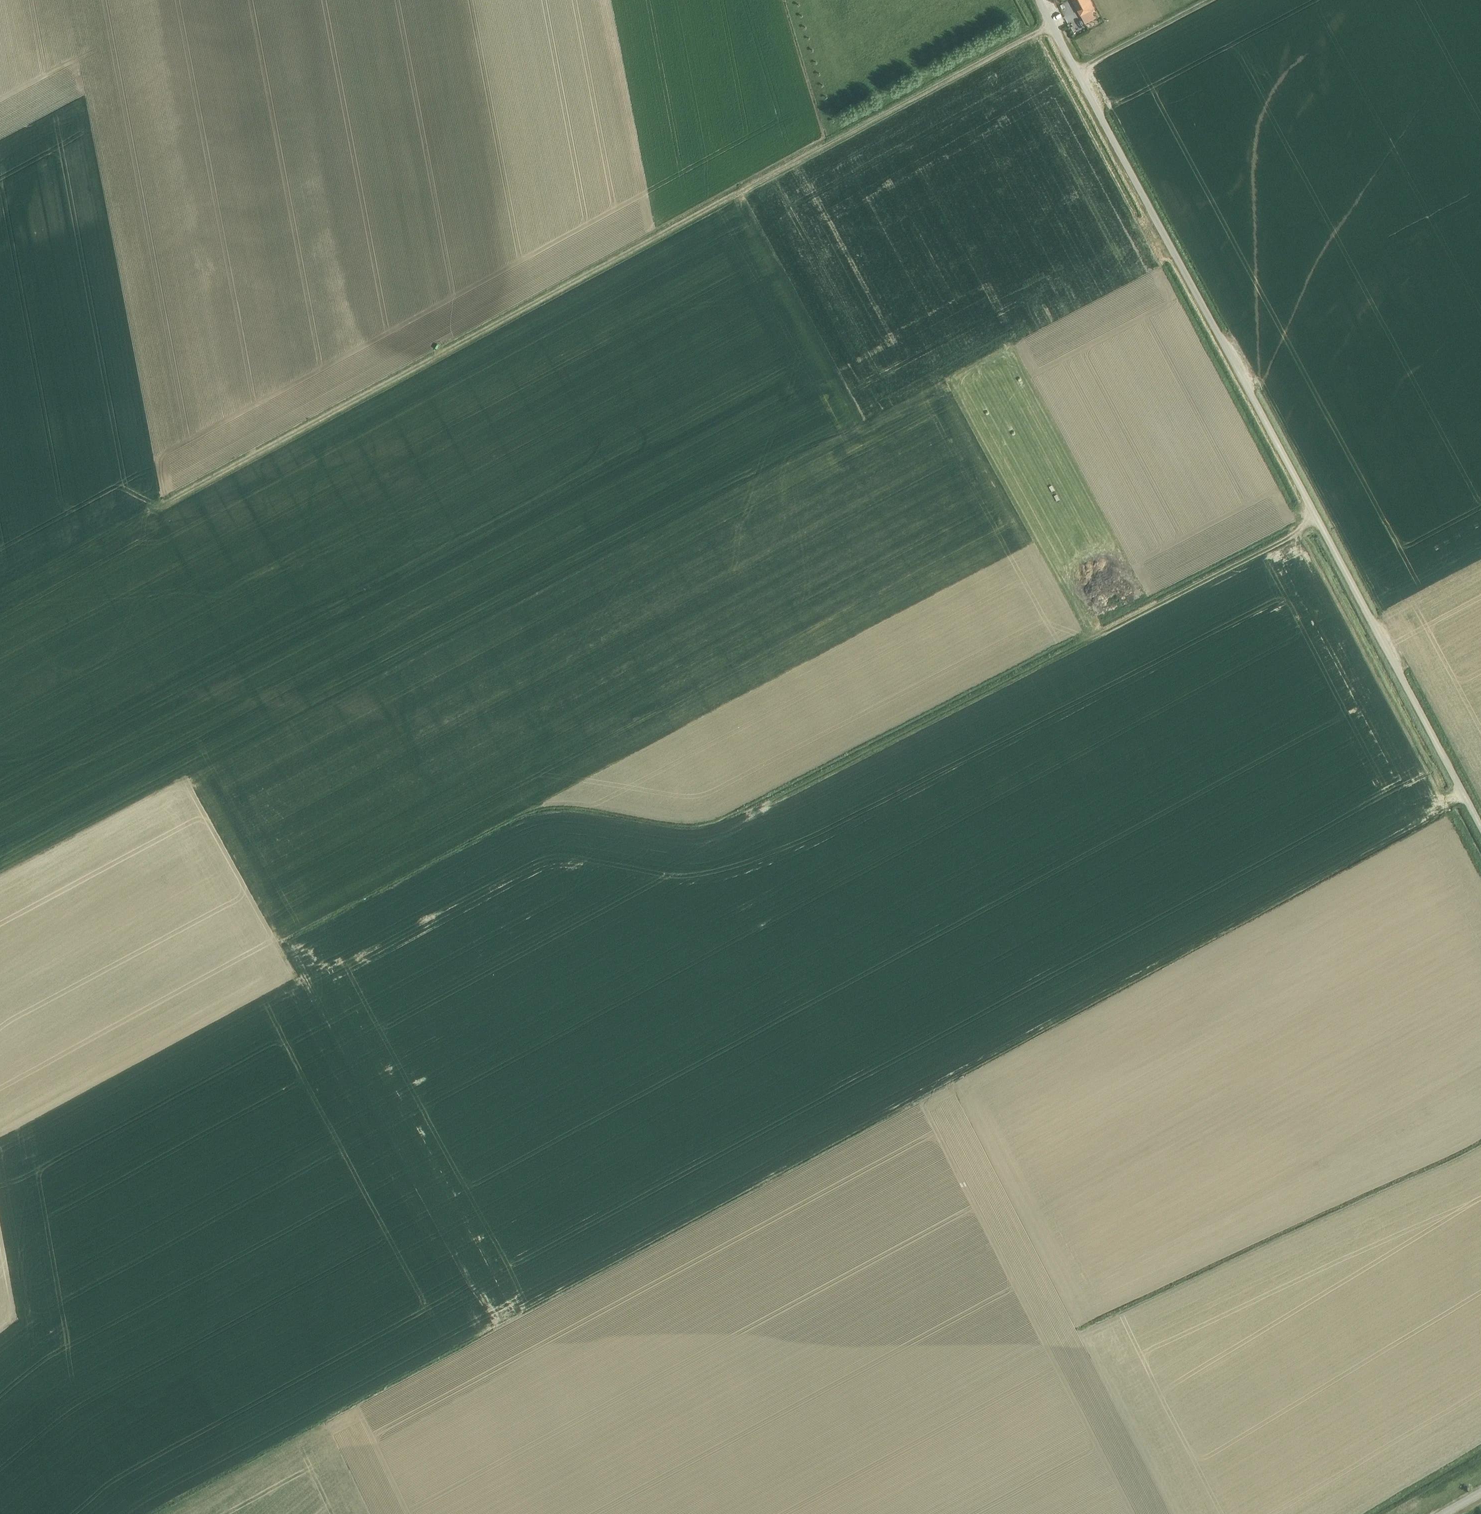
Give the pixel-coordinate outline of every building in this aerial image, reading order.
[(1089,0),(1073,0),(1080,14),(1090,9),(1093,7),(1089,0)] [(1090,9),(1080,14),(1085,23),(1095,17),(1090,9)]
